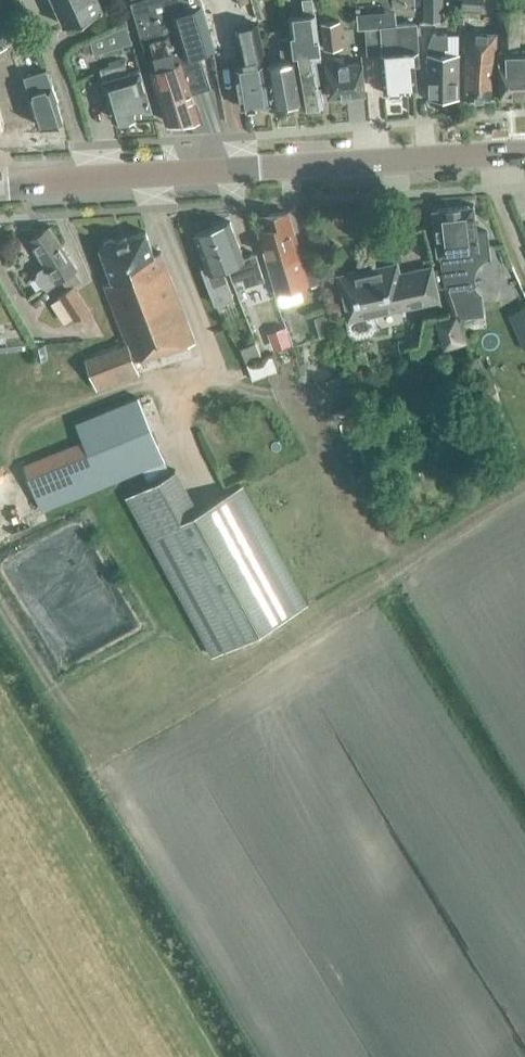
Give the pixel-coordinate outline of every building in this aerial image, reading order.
[(65,25),(92,13),(103,8),(99,0),(54,0),(65,25)] [(182,0),(131,0),(140,30),(149,64),(166,119),(166,121),(199,118),(199,117),(185,74),(206,69),(200,51),(216,46),(201,0),(184,6),(182,0)] [(303,99),(304,104),(324,103),(324,101),(316,59),(322,58),(316,12),(314,12),(313,0),(303,0),(305,14),(290,16),(295,53),(303,99)] [(442,23),(442,0),(426,0),(426,22),(442,23)] [(462,10),(483,12),(483,0),(463,0),(462,10)] [(499,19),(499,33),(498,43),(519,44),(521,20),(522,1),(504,0),(500,0),(499,19)] [(343,46),(340,22),(322,24),(325,48),(343,46)] [(397,24),(381,26),(381,27),(383,53),(385,91),(388,91),(392,95),(401,95),(401,94),(403,89),(417,88),(415,63),(420,63),(419,50),(418,45),(417,29),(417,23),(397,24)] [(240,28),(242,37),(244,51),(246,51),(249,66),(237,68),(243,107),(246,106),(250,109),(256,109),(258,105),(270,103),(264,64),(263,64),(262,59),(267,58),(262,33),(260,24),(240,28)] [(129,25),(92,40),(95,50),(133,39),(129,25)] [(381,27),(366,28),(368,54),(383,53),(381,27)] [(494,97),(497,33),(467,31),(465,99),(494,97)] [(428,53),(428,95),(460,95),(460,53),(452,53),(452,44),(448,44),(448,34),(433,34),(428,50),(428,53)] [(303,99),(295,53),(290,36),(280,38),(283,57),(288,56),(289,61),(268,64),(275,103),(277,103),(281,106),(288,105),(291,101),(303,99)] [(524,95),(524,50),(499,51),(501,96),(524,95)] [(329,96),(365,93),(363,62),(345,63),(344,56),(326,58),(329,96)] [(152,110),(152,109),(140,69),(129,72),(126,61),(101,68),(104,80),(103,80),(114,117),(114,118),(136,116),(135,115),(134,111),(152,110)] [(0,72),(0,107),(10,134),(41,131),(40,130),(39,125),(38,123),(32,107),(15,63),(0,72)] [(32,72),(23,75),(40,120),(38,123),(39,125),(49,125),(51,127),(57,126),(60,125),(64,123),(64,122),(57,101),(59,100),(53,85),(46,67),(32,72)] [(474,204),(432,209),(438,254),(441,254),(443,286),(445,286),(445,288),(444,288),(451,315),(459,313),(478,310),(475,298),(469,292),(466,287),(470,285),(469,278),(469,272),(472,264),(479,258),(488,254),(486,231),(477,232),(474,204)] [(300,254),(288,212),(262,214),(266,229),(259,231),(279,295),(304,288),(294,256),(300,254)] [(230,221),(213,227),(227,265),(239,260),(246,285),(265,279),(256,253),(244,258),(230,221)] [(49,226),(30,239),(47,265),(38,270),(38,277),(43,286),(49,287),(62,278),(69,288),(60,294),(76,319),(90,310),(75,286),(83,280),(75,269),(77,268),(49,226)] [(235,298),(223,267),(227,265),(213,227),(195,234),(207,266),(202,268),(216,305),(235,298)] [(177,349),(197,343),(161,251),(154,253),(146,231),(117,241),(112,239),(106,241),(103,247),(101,247),(113,280),(104,283),(128,343),(86,359),(97,389),(140,372),(136,358),(177,347),(177,349)] [(372,312),(438,298),(431,268),(399,275),(396,265),(359,273),(356,271),(347,273),(346,276),(341,277),(345,293),(343,296),(344,299),(346,300),(350,320),(349,323),(351,332),(357,337),(373,333),(377,327),(375,317),(373,315),(372,312)] [(510,314),(524,350),(524,307),(510,314)] [(434,322),(443,351),(468,343),(458,314),(434,322)] [(285,327),(272,332),(278,348),(291,344),(285,327)] [(494,384),(484,388),(489,402),(499,399),(494,384)] [(42,509),(165,460),(139,397),(114,407),(115,410),(78,425),(85,441),(24,465),(42,509)] [(307,604),(243,484),(186,515),(165,475),(124,496),(211,655),(307,604)]
